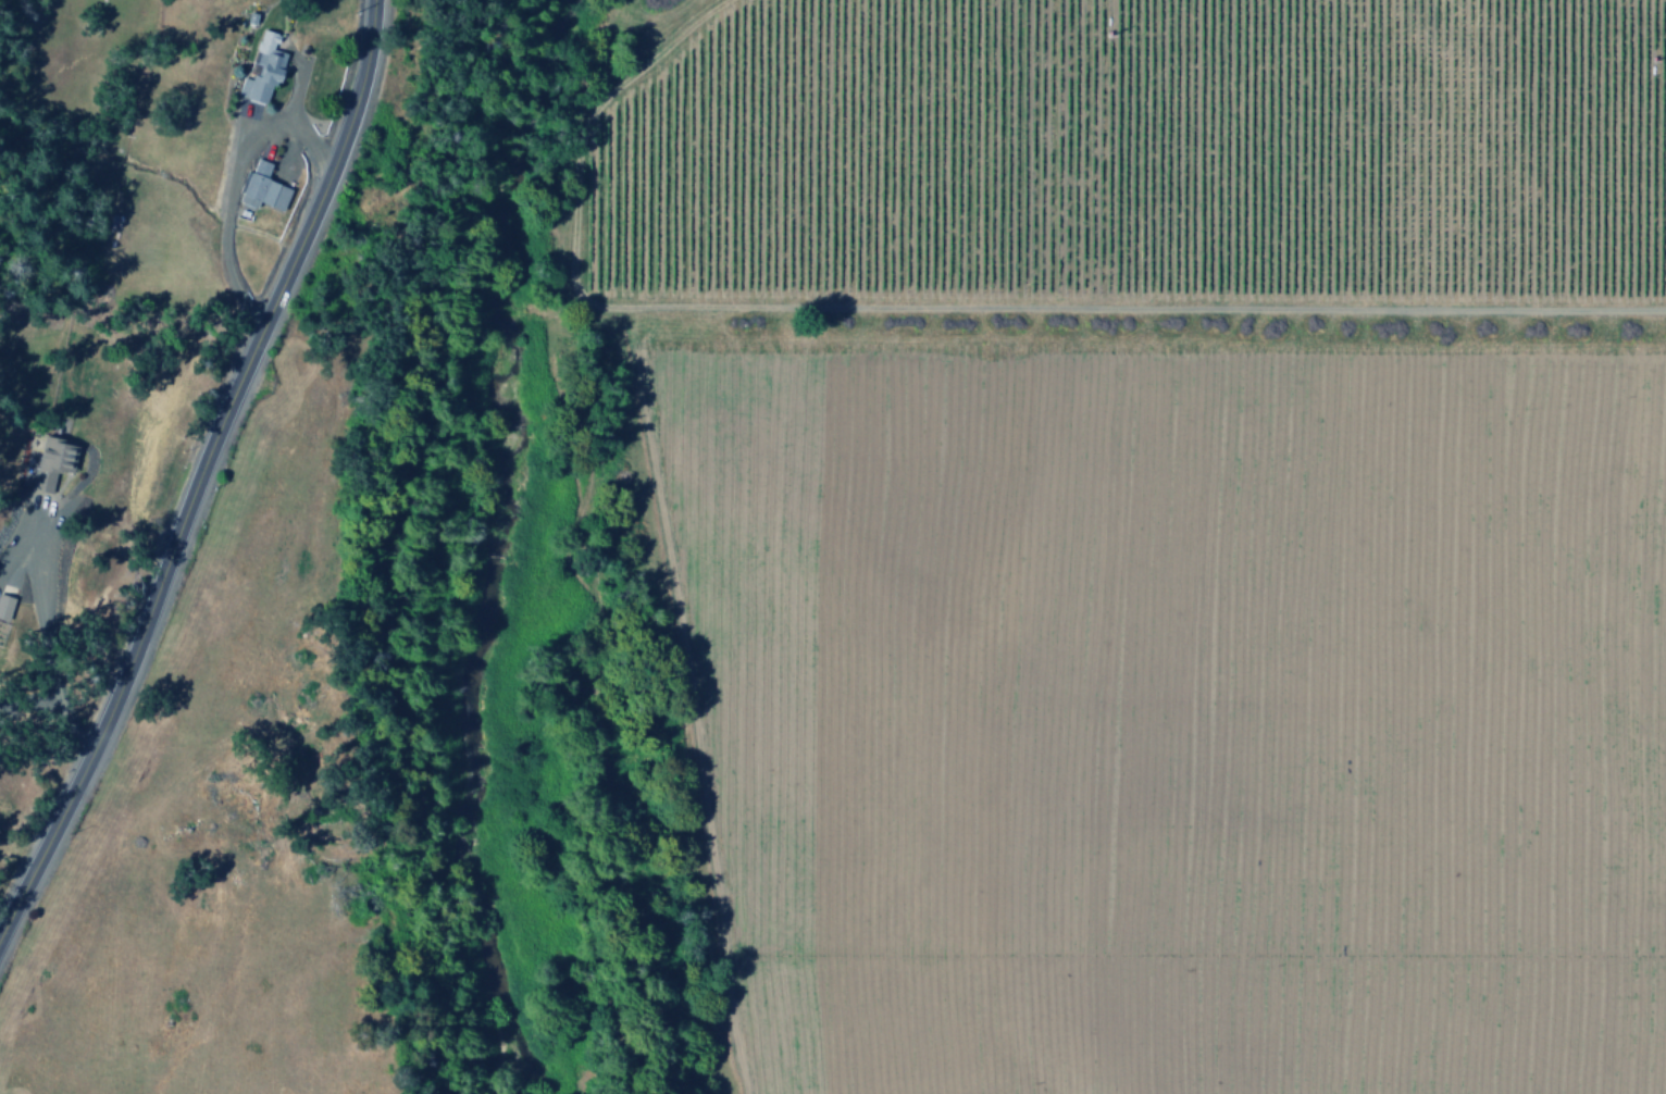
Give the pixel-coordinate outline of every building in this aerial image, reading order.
[(234,97),(265,106),(281,53),(271,49),(275,34),(258,29),(248,63),(255,65),(250,81),(240,78),(234,97)] [(287,188),(263,181),(268,163),(251,157),(236,203),(252,208),(254,203),(280,211),(287,188)] [(73,443),(37,437),(28,490),(48,493),(52,471),(67,474),(73,443)] [(4,621),(9,598),(0,596),(0,620),(4,621)]
